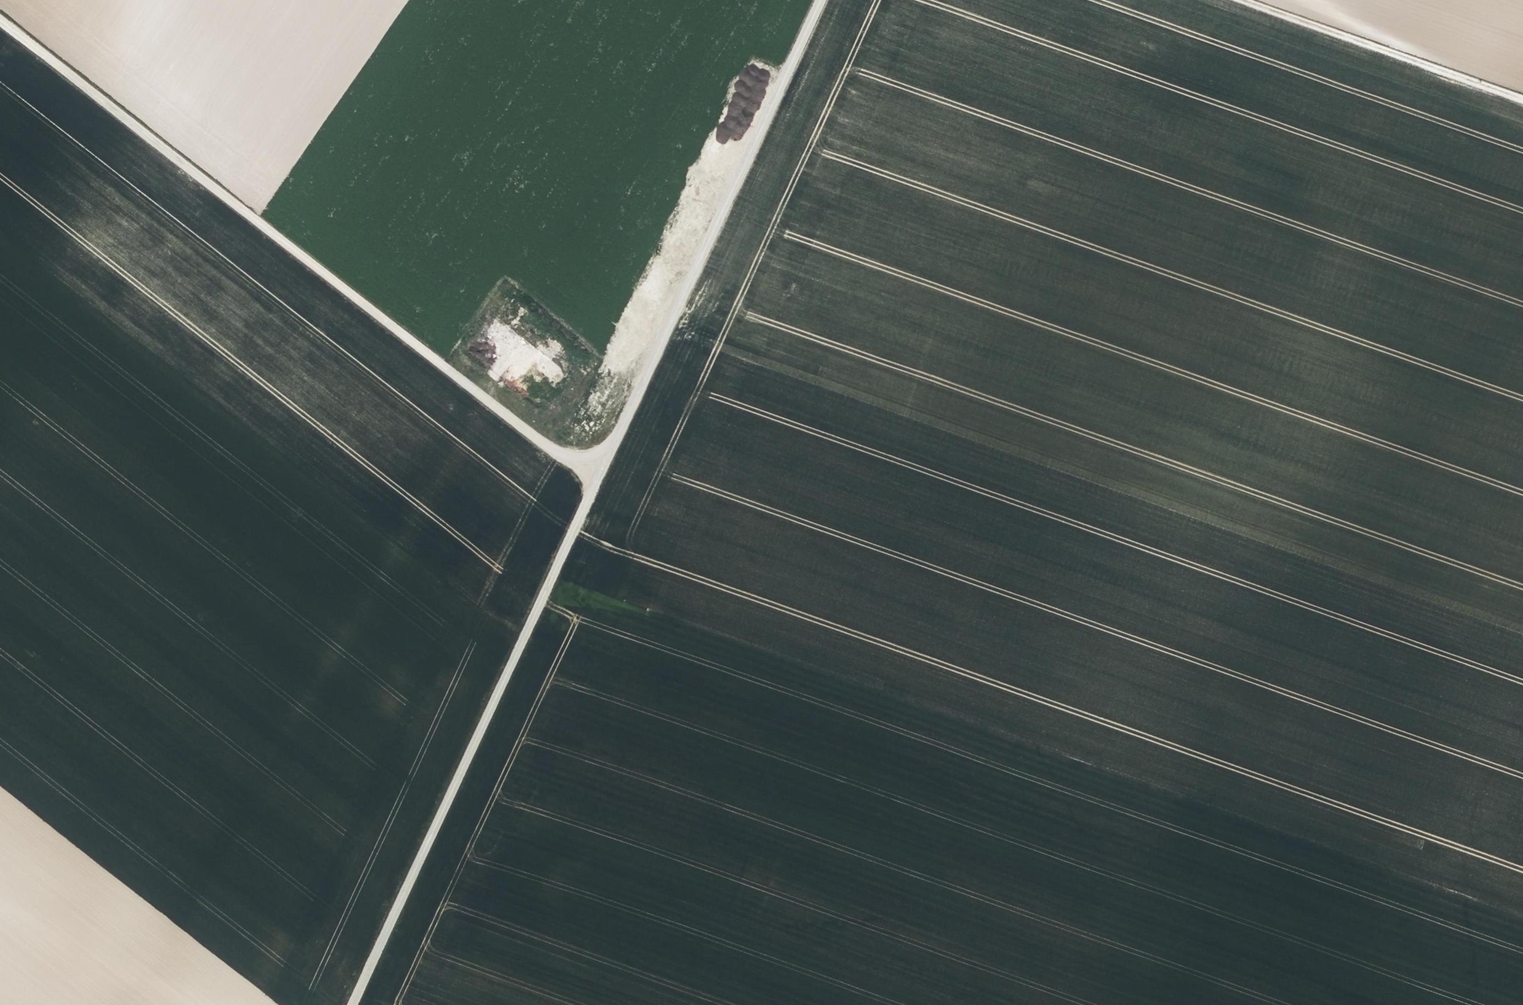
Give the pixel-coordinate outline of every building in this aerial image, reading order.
[(494,317),(468,350),(543,409),(569,376),(494,317)]
